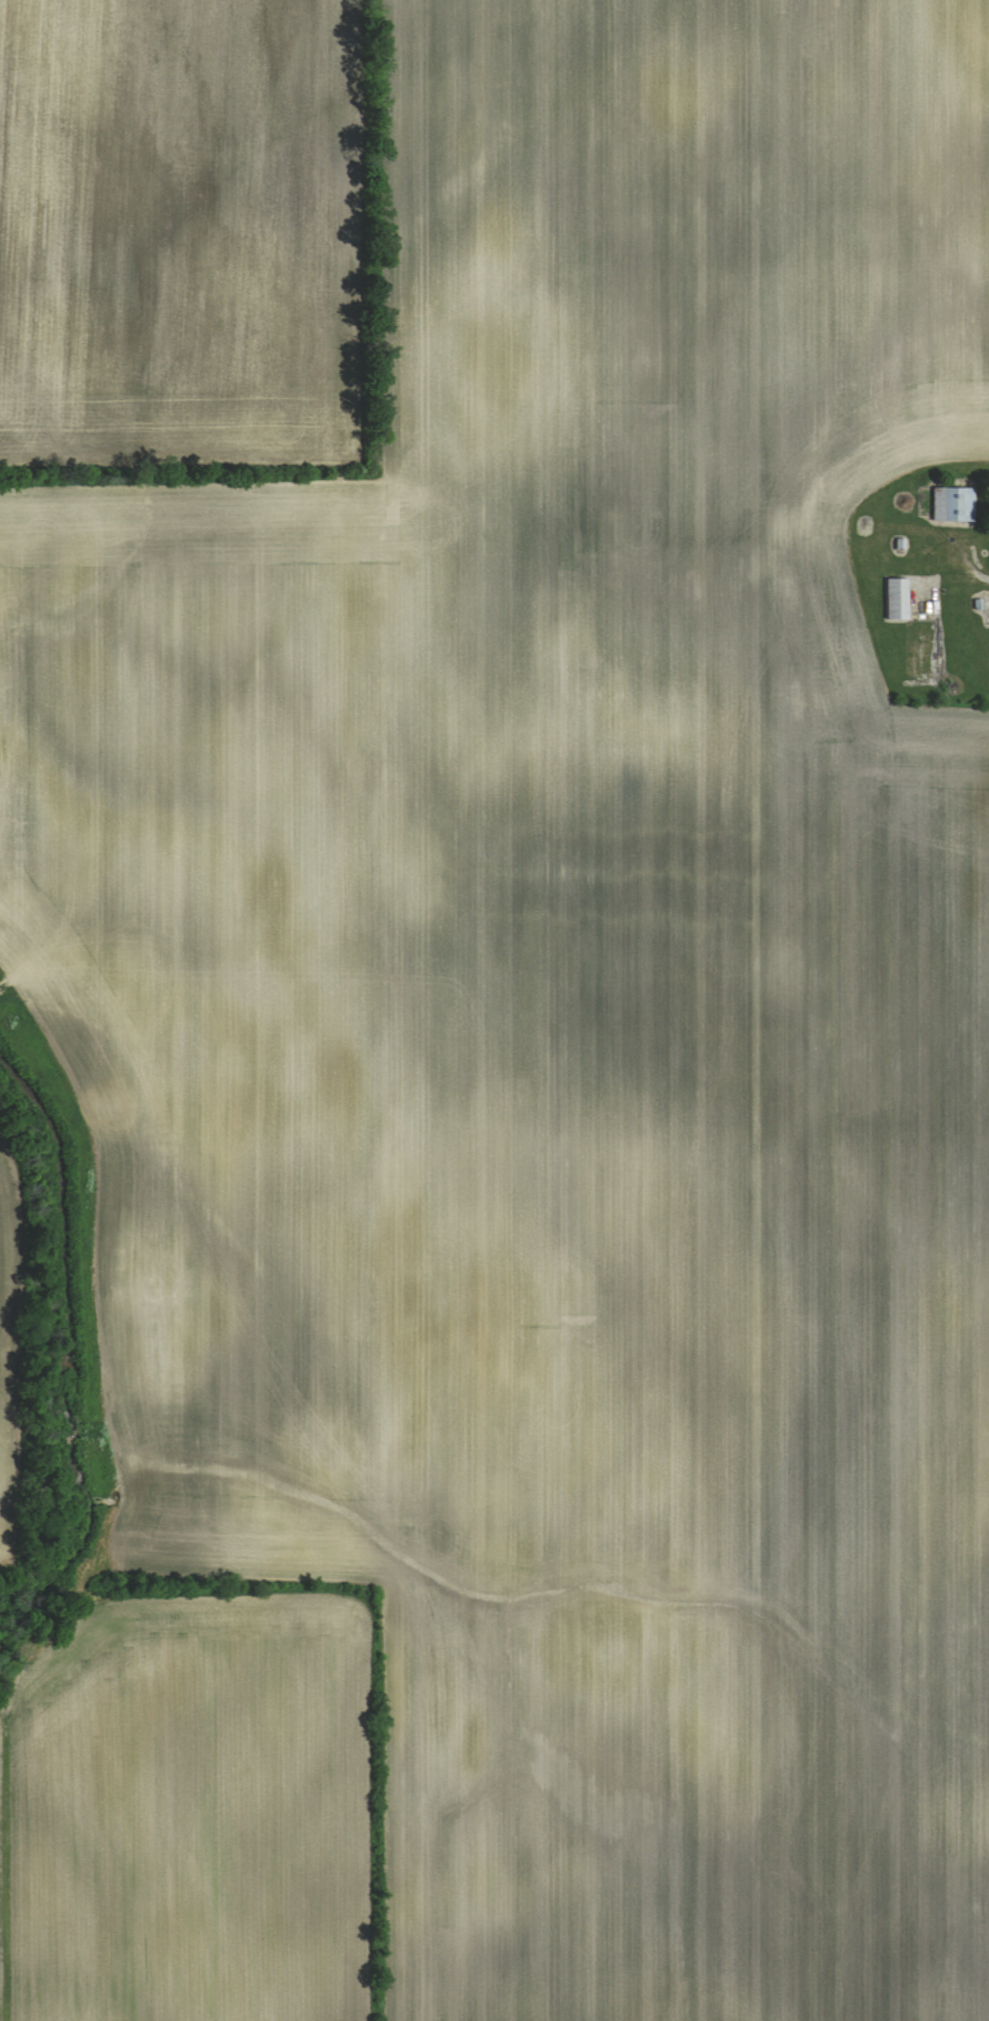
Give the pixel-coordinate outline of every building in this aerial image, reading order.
[(931,521),(973,521),(973,487),(931,487),(931,521)] [(907,620),(907,579),(886,579),(886,620),(907,620)]
